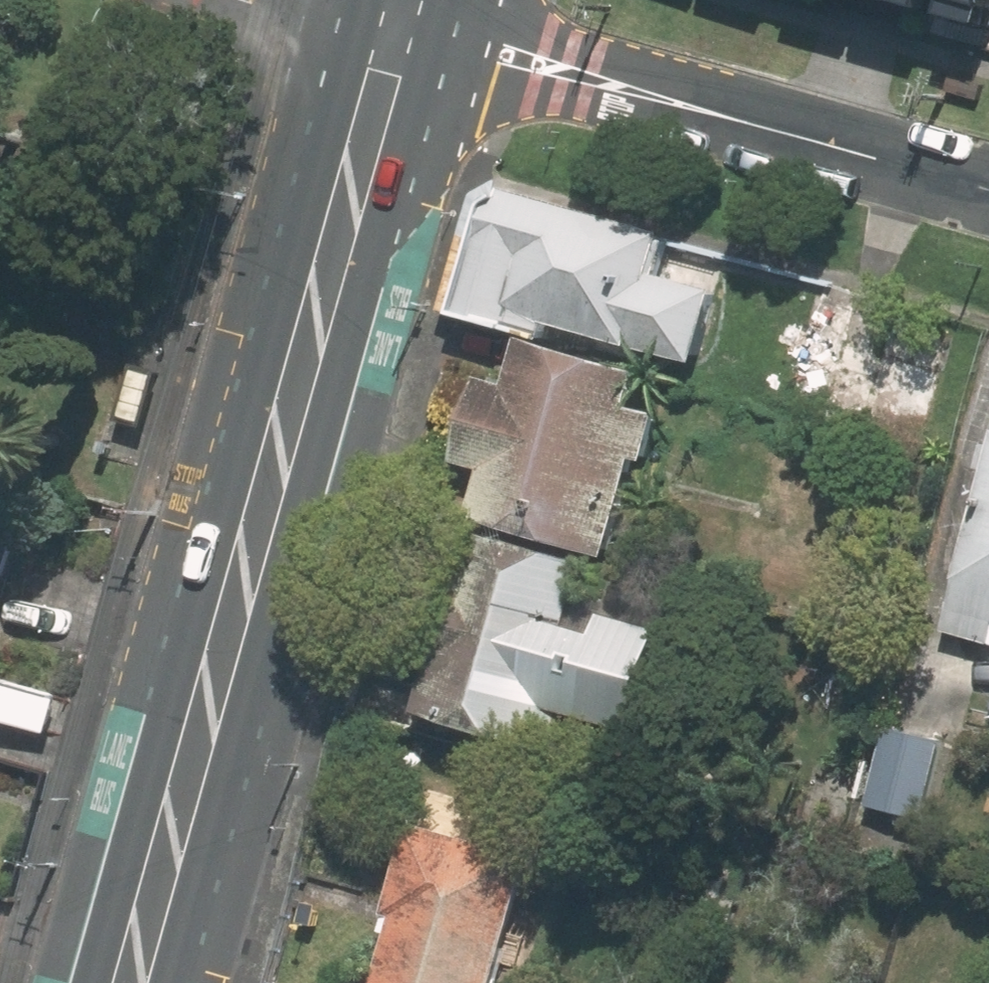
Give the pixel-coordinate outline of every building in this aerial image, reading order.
[(988,0),(907,0),(984,19),(988,0)] [(658,274),(668,238),(493,188),(456,322),(541,344),(546,324),(697,365),(716,290),(658,274)] [(630,411),(641,374),(522,342),(510,391),(479,383),(457,464),(485,472),(473,519),(610,557),(635,461),(645,463),(658,419),(630,411)] [(922,434),(939,372),(840,345),(823,407),(922,434)] [(131,372),(119,415),(140,421),(152,377),(131,372)] [(945,633),(988,645),(988,475),(945,633)] [(0,521),(0,588),(17,525),(0,521)] [(571,630),(588,567),(467,532),(454,579),(430,573),(405,663),(430,669),(417,716),(554,754),(571,695),(585,700),(580,719),(634,735),(662,633),(605,618),(600,638),(571,630)] [(0,686),(0,723),(44,736),(55,701),(0,686)] [(923,771),(875,757),(851,843),(899,857),(923,771)] [(528,859),(406,826),(377,927),(388,930),(373,982),(494,982),(528,859)]
